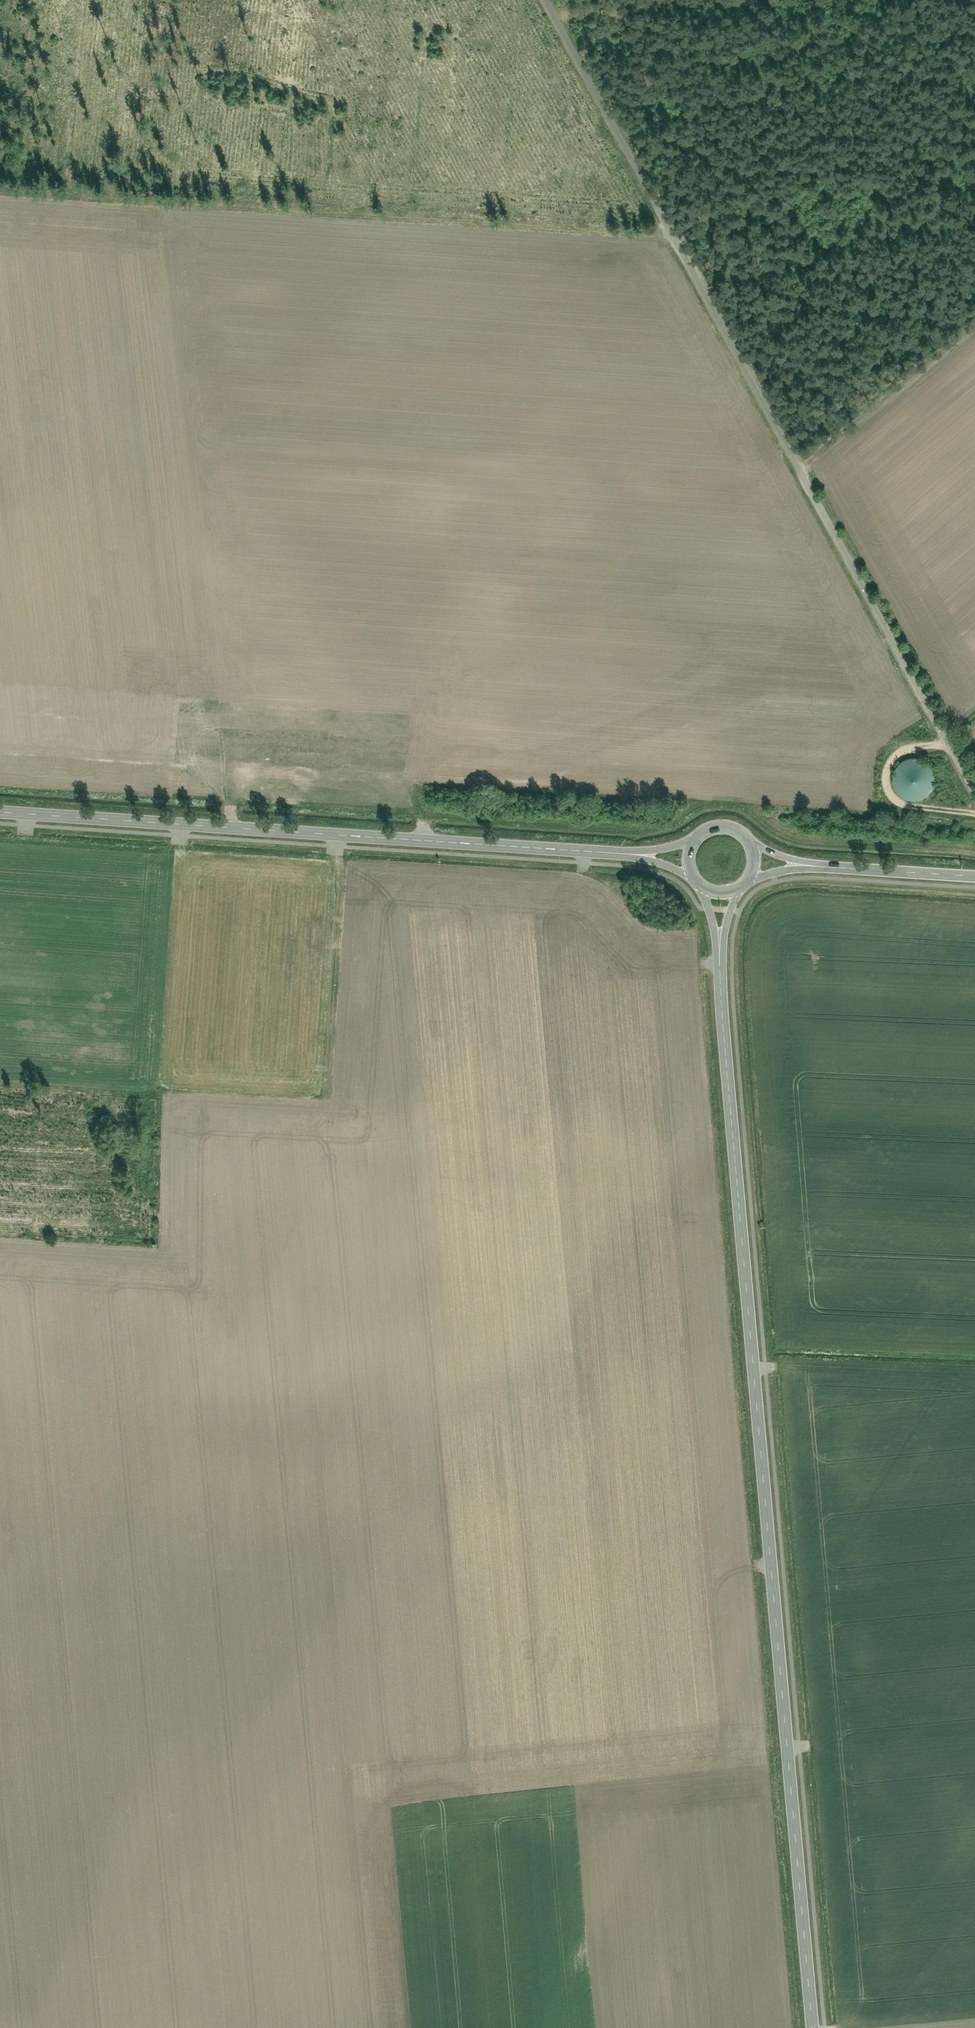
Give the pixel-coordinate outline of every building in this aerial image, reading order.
[(934,786),(935,779),(934,772),(930,766),(925,761),(918,758),(911,758),(904,761),(898,765),(895,771),(893,778),(894,786),(897,791),(902,796),(907,799),(914,800),(920,799),(926,797),(931,793),(934,786)]
